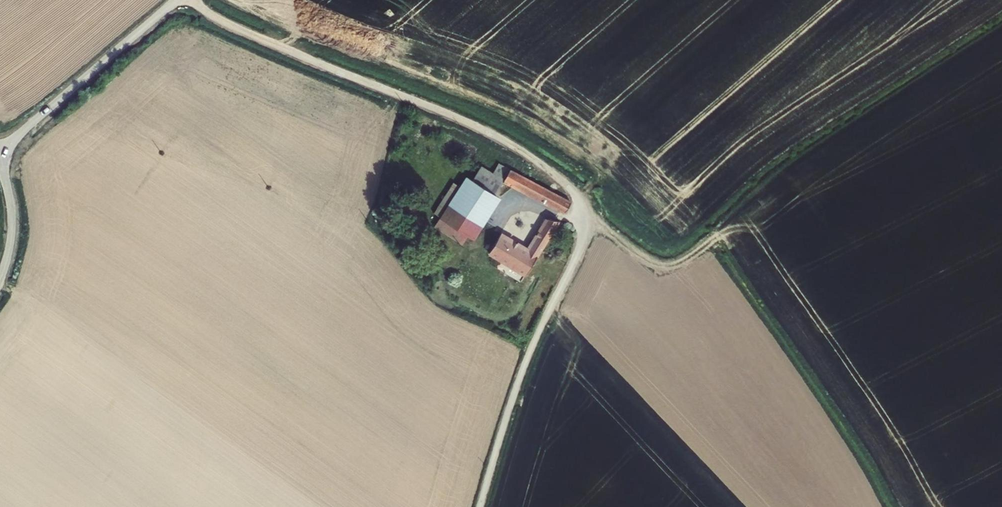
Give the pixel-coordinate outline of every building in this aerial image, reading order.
[(506,179),(513,168),(501,162),(496,172),(485,167),(476,183),(466,177),(461,188),(453,183),(435,211),(443,215),(436,228),(465,247),(471,237),(477,240),(502,198),(497,195),(506,179)] [(513,168),(506,179),(568,212),(574,202),(514,169),(513,168)] [(509,271),(526,281),(561,224),(565,218),(551,218),(532,250),(504,233),(502,238),(494,234),(485,247),(492,251),(491,253),(512,265),(509,271)]
